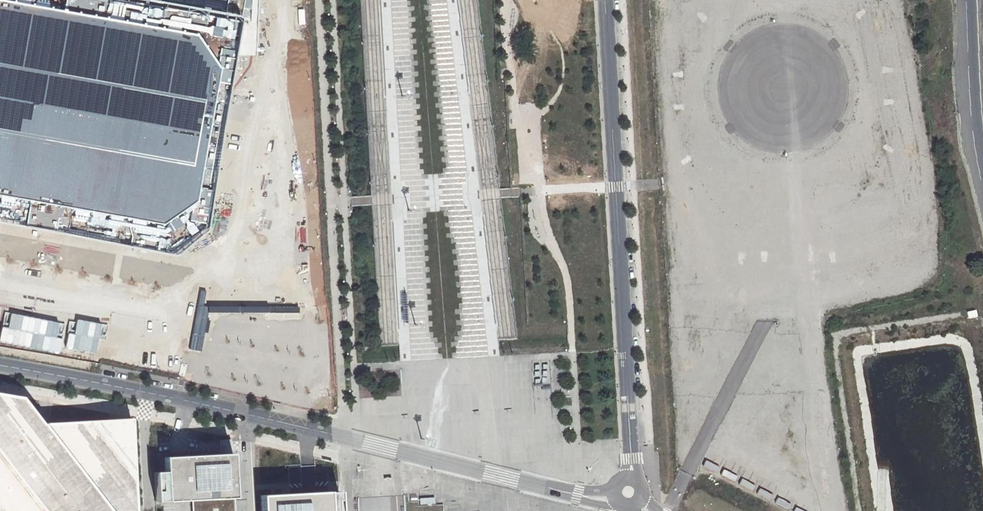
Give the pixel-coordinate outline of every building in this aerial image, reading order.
[(21,222),(20,226),(51,232),(52,227),(82,233),(118,239),(118,244),(125,245),(166,252),(172,249),(201,228),(209,182),(208,182),(211,160),(221,93),(225,94),(245,93),(252,93),(256,94),(256,22),(256,0),(0,0),(0,218),(21,222)] [(206,291),(199,290),(188,348),(202,350),(208,312),(209,306),(204,305),(206,291)] [(268,312),(268,304),(267,301),(209,301),(209,306),(208,312),(216,312),(268,312)] [(299,304),(268,304),(268,312),(300,313),(299,304)] [(132,419),(44,424),(42,421),(23,397),(0,393),(0,510),(137,510),(132,419)] [(221,440),(221,454),(222,469),(232,468),(231,454),(231,439),(221,440)] [(232,468),(222,469),(221,454),(188,456),(190,470),(191,500),(192,510),(235,510),(232,468)] [(166,486),(155,487),(155,499),(155,502),(173,501),(191,500),(190,470),(172,471),(165,472),(166,486)] [(260,495),(261,510),(330,510),(329,491),(260,495)] [(403,495),(396,496),(358,497),(358,510),(404,510),(403,495)]
